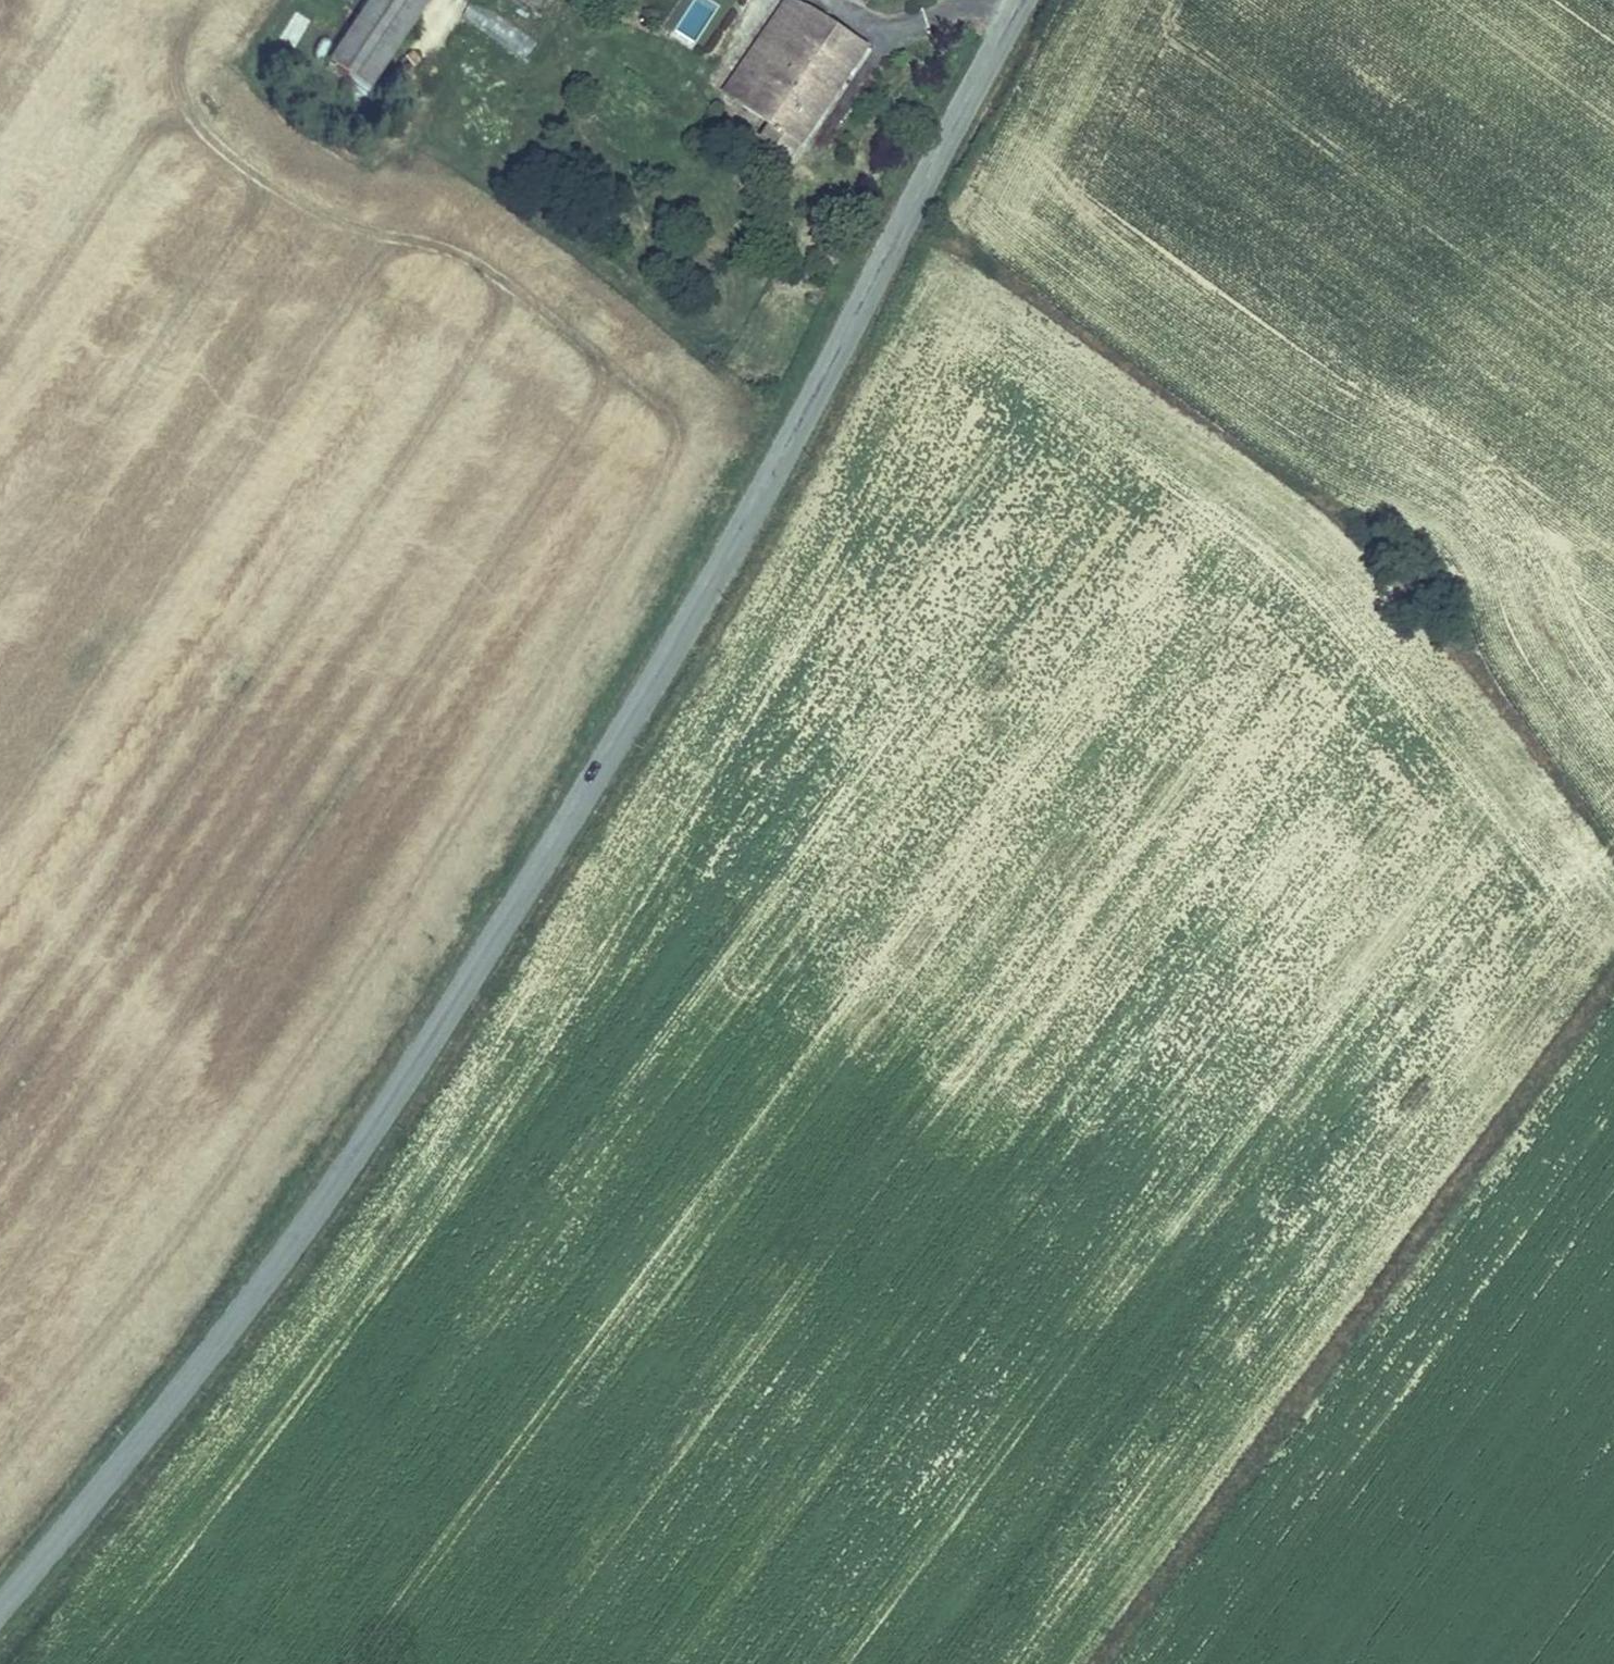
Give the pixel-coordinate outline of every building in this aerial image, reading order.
[(427,0),(370,0),(329,60),(367,87),(427,0)] [(461,17),(523,62),(538,43),(479,0),(473,0),(461,17)] [(533,18),(545,7),(538,0),(515,0),(533,18)] [(715,6),(705,0),(700,0),(684,27),(698,35),(715,6)] [(789,160),(865,46),(812,8),(805,14),(786,1),(725,93),(770,125),(762,140),(789,160)]
